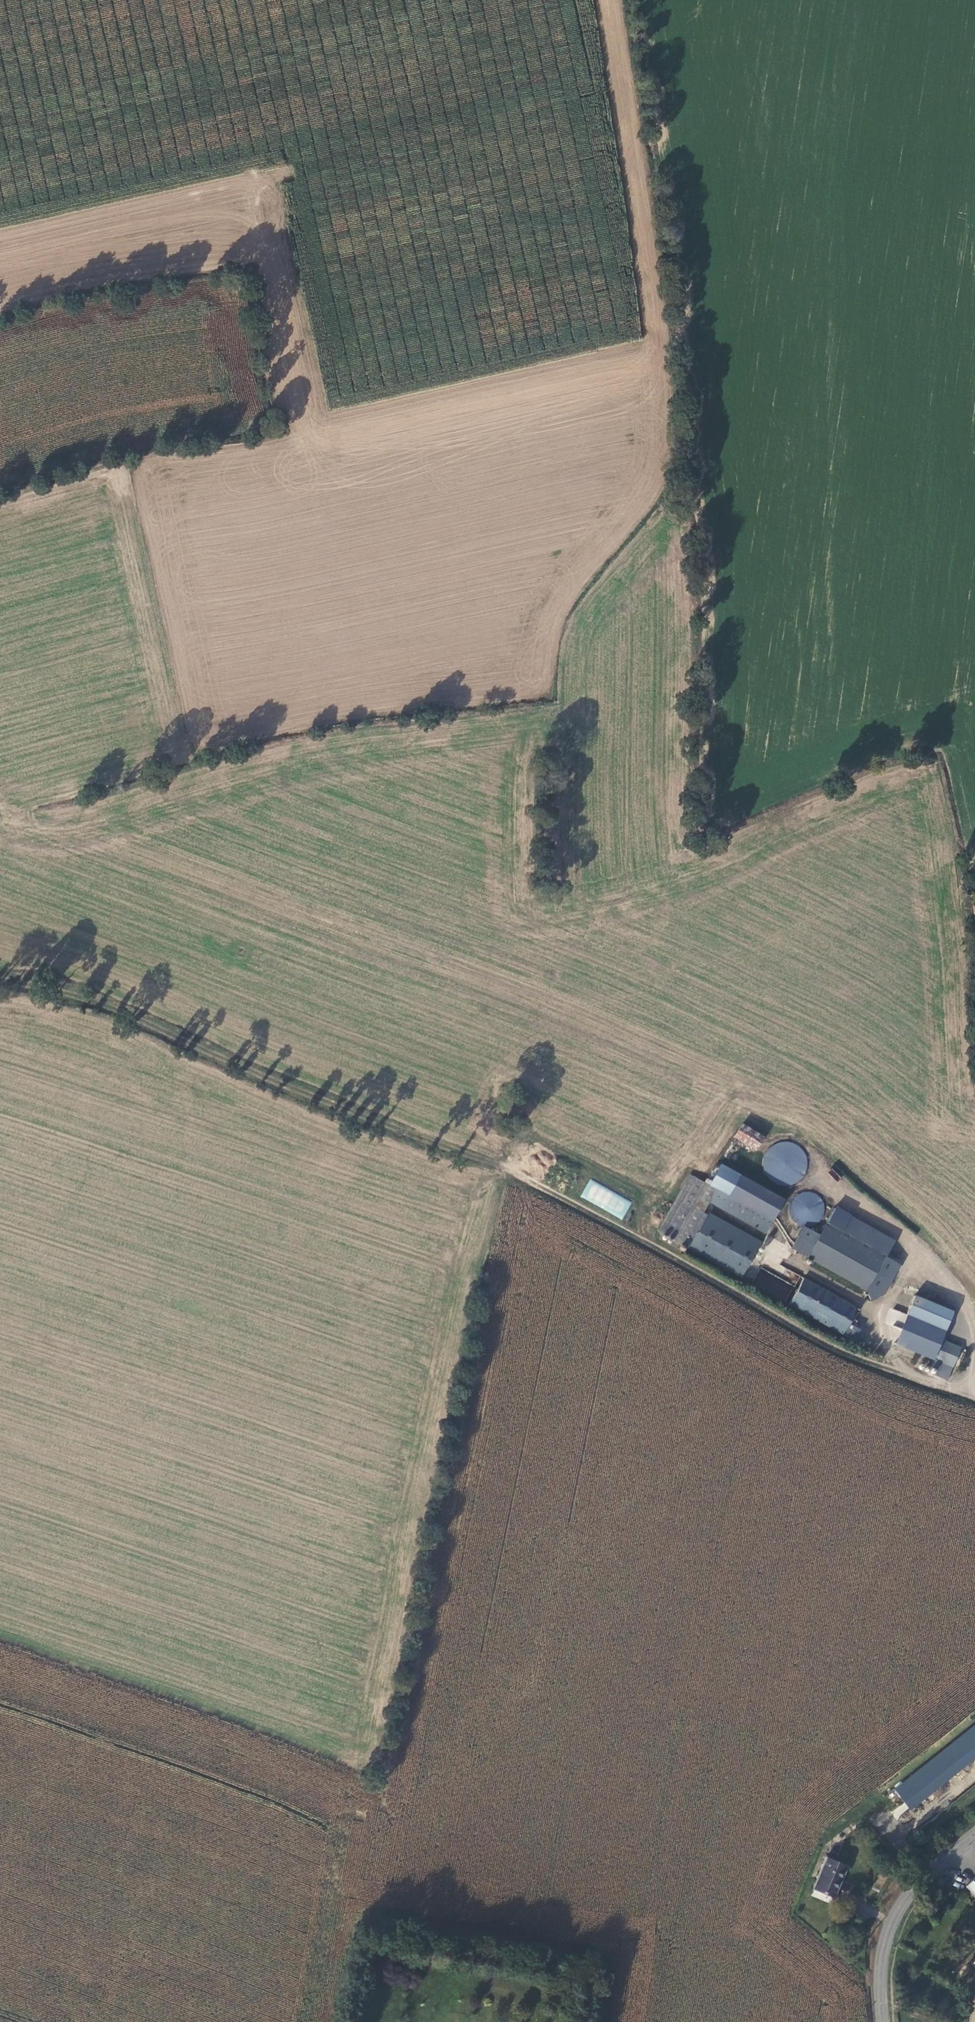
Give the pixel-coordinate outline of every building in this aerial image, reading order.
[(757,1148),(764,1136),(744,1123),(736,1136),(757,1148)] [(760,1168),(794,1187),(811,1156),(777,1137),(760,1168)] [(720,1162),(709,1180),(725,1190),(774,1218),(785,1198),(720,1162)] [(774,1218),(725,1190),(709,1180),(707,1183),(691,1173),(660,1227),(689,1244),(688,1246),(713,1259),(741,1274),(760,1242),(695,1205),(702,1193),(767,1230),(774,1218)] [(622,1219),(632,1202),(589,1179),(580,1197),(622,1219)] [(843,1229),(852,1214),(837,1205),(828,1221),(843,1229)] [(852,1214),(843,1229),(887,1255),(896,1240),(852,1214)] [(843,1229),(828,1221),(821,1233),(804,1223),(792,1244),(868,1287),(887,1255),(843,1229)] [(903,1264),(887,1255),(868,1287),(874,1298),(887,1291),(903,1264)] [(785,1303),(793,1285),(760,1269),(751,1287),(785,1303)] [(805,1273),(790,1300),(842,1329),(857,1303),(805,1273)] [(911,1292),(906,1312),(945,1322),(950,1302),(911,1292)] [(898,1341),(937,1351),(943,1331),(945,1322),(906,1312),(898,1341)] [(893,1327),(891,1337),(898,1338),(900,1328),(893,1327)] [(937,1351),(936,1358),(941,1359),(940,1365),(954,1369),(962,1336),(943,1331),(937,1351)] [(974,1752),(974,1721),(898,1785),(914,1804),(974,1752)] [(896,1819),(909,1809),(904,1802),(891,1813),(896,1819)] [(831,1854),(818,1885),(838,1894),(852,1863),(831,1854)]
